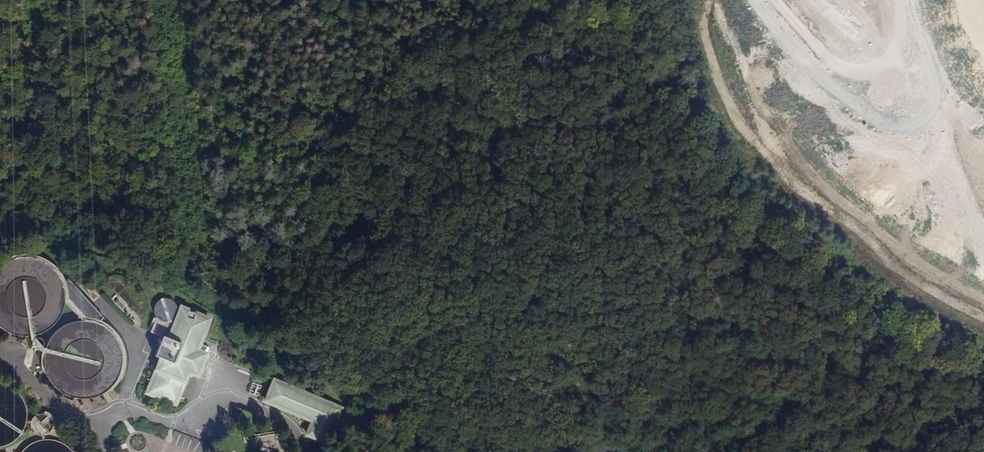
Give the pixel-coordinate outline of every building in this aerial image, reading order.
[(28,259),(25,259),(16,261),(4,266),(0,270),(0,327),(6,332),(17,336),(27,337),(39,335),(50,329),(57,322),(63,312),(65,301),(65,298),(65,295),(65,292),(64,289),(63,286),(63,284),(57,274),(48,266),(37,261),(28,259)] [(98,323),(104,318),(69,279),(63,284),(63,286),(64,289),(65,292),(65,295),(65,298),(65,301),(83,320),(85,320),(88,321),(89,321),(91,321),(93,322),(94,322),(96,323),(98,323)] [(172,302),(167,300),(166,300),(161,301),(157,305),(156,310),(157,316),(159,317),(161,319),(163,320),(165,320),(167,321),(169,320),(170,320),(172,319),(174,318),(175,316),(176,314),(176,312),(176,308),(175,304),(172,302)] [(159,317),(157,316),(151,332),(163,337),(155,356),(161,358),(147,393),(175,404),(189,372),(198,376),(207,354),(197,350),(210,319),(182,307),(180,313),(176,312),(176,314),(175,316),(174,318),(172,319),(170,320),(169,320),(167,321),(165,320),(163,320),(161,319),(159,317)] [(85,320),(83,320),(81,320),(69,322),(63,326),(57,330),(52,335),(48,341),(45,348),(43,355),(43,363),(45,370),(47,377),(51,383),(56,389),(62,393),(69,396),(76,398),(83,399),(90,398),(97,396),(104,392),(113,384),(117,377),(120,371),(121,363),(121,356),(120,349),(117,342),(113,336),(108,330),(98,323),(96,323),(94,322),(93,322),(91,321),(89,321),(88,321),(85,320)] [(307,435),(327,443),(342,408),(275,380),(266,401),(313,421),(307,435)] [(0,383),(0,447),(2,447),(8,445),(13,442),(18,438),(22,434),(25,428),(27,422),(28,414),(27,408),(25,402),(22,397),(18,392),(13,388),(8,385),(2,383),(0,383)] [(253,429),(259,416),(242,409),(237,422),(253,429)] [(47,415),(42,413),(41,413),(37,414),(33,417),(31,421),(31,425),(32,429),(34,432),(37,435),(41,436),(46,435),(50,432),(52,429),(53,425),(52,421),(50,417),(47,415)] [(172,443),(196,451),(200,451),(204,443),(176,432),(172,443)] [(49,439),(47,439),(40,440),(35,442),(29,445),(25,448),(21,451),(73,451),(71,449),(66,445),(61,442),(55,440),(49,439)] [(269,441),(265,442),(261,444),(259,448),(258,451),(279,451),(279,448),(277,445),(274,442),(269,441)]
